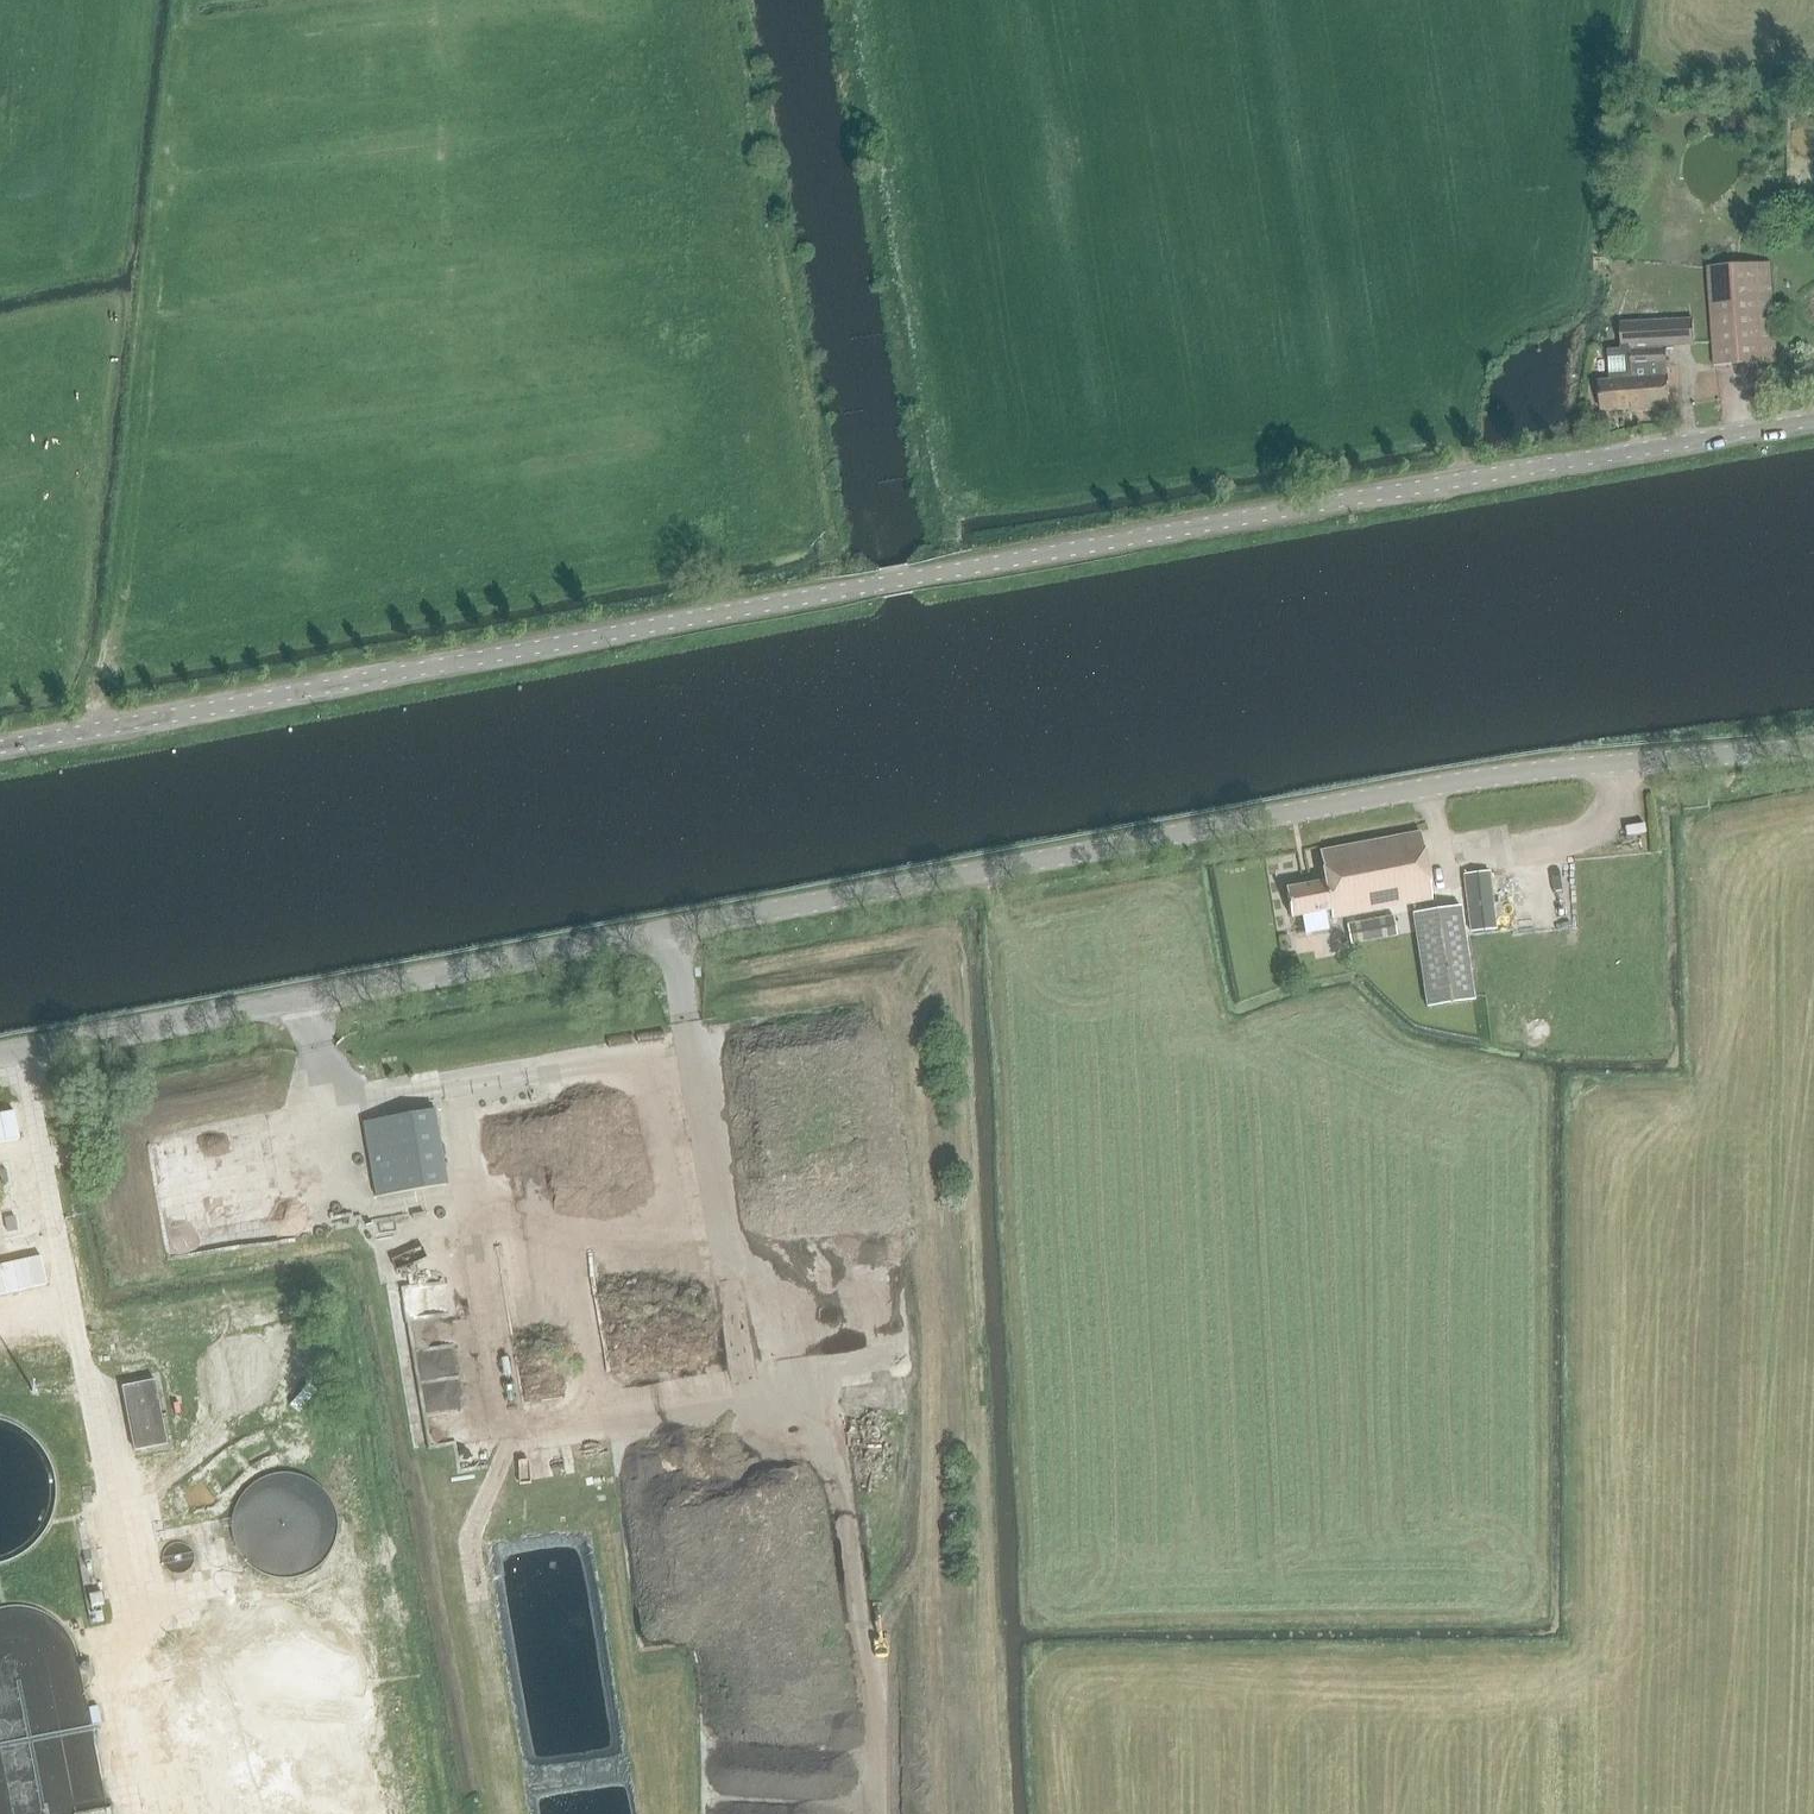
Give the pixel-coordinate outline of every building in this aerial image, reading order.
[(1770,261),(1706,266),(1712,365),(1776,361),(1770,261)] [(1667,377),(1665,348),(1693,346),(1691,321),(1691,317),(1620,323),(1620,326),(1622,346),(1620,346),(1620,349),(1607,350),(1609,379),(1597,380),(1599,412),(1603,412),(1633,409),(1633,414),(1670,411),(1667,377)] [(1331,918),(1431,901),(1419,834),(1320,852),(1326,882),(1285,889),(1290,919),(1330,912),(1331,918)] [(1495,930),(1489,871),(1463,874),(1469,932),(1495,930)] [(1460,905),(1412,913),(1426,1007),(1474,999),(1460,905)] [(1350,944),(1396,936),(1393,916),(1346,925),(1350,944)] [(432,1111),(362,1123),(375,1198),(445,1186),(432,1111)] [(167,1444),(154,1380),(121,1386),(134,1450),(167,1444)] [(232,1527),(234,1542),(241,1557),(252,1569),(266,1577),(282,1581),(298,1579),(313,1573),(326,1563),(334,1551),(338,1537),(339,1523),(336,1509),(329,1496),(319,1486),(307,1479),(293,1475),(278,1475),(263,1479),(251,1487),(241,1499),(234,1512),(232,1527)] [(170,1568),(176,1572),(184,1572),(190,1569),(195,1563),(195,1555),(192,1548),(185,1543),(176,1543),(169,1547),(165,1554),(166,1562),(170,1568)] [(256,1653),(327,1636),(321,1611),(250,1628),(256,1653)]
